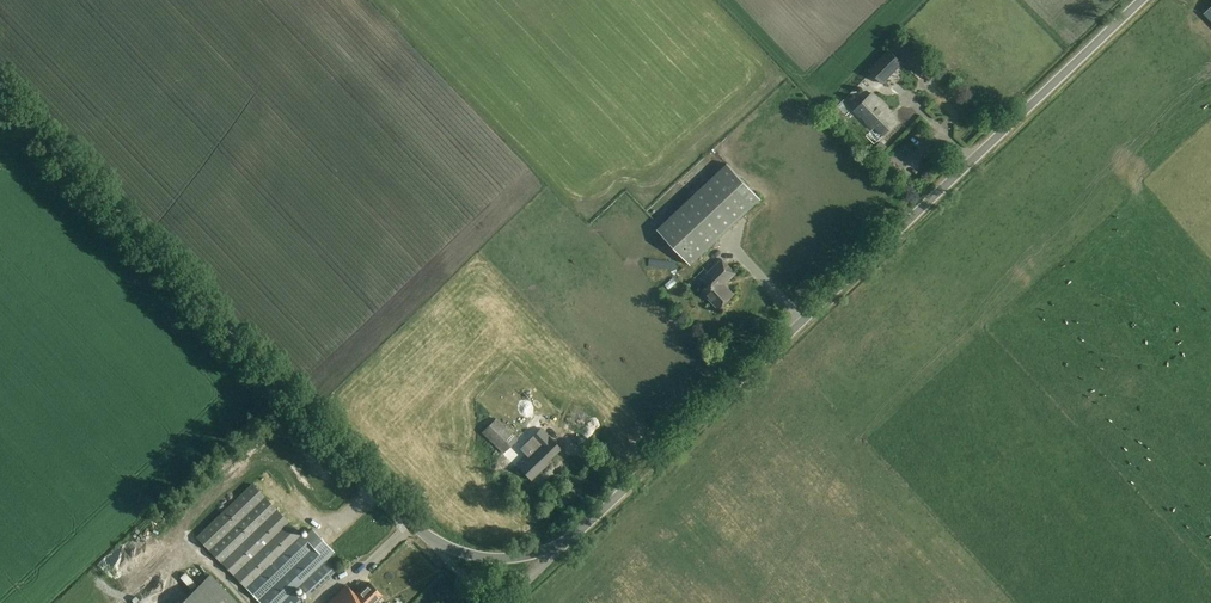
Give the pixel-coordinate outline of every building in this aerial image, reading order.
[(901,61),(906,56),(930,79),(938,71),(933,65),(931,67),(901,38),(869,70),(883,83),(903,63),(901,61)] [(853,111),(873,131),(876,128),(884,135),(897,121),(891,115),(893,113),(872,92),(853,111)] [(691,264),(761,198),(728,163),(658,229),(691,264)] [(725,284),(736,273),(723,259),(708,273),(714,279),(702,291),(719,309),(734,294),(725,284)] [(523,431),(537,418),(505,384),(491,397),(523,431)] [(554,421),(543,409),(537,414),(549,426),(554,421)] [(518,440),(496,419),(481,433),(503,454),(518,440)] [(546,462),(560,449),(549,437),(519,466),(532,480),(548,464),(546,462)] [(334,570),(253,485),(198,537),(261,602),(299,602),(334,570)] [(210,573),(179,602),(239,602),(210,573)] [(382,595),(370,582),(356,594),(347,584),(327,602),(373,602),(382,595)]
